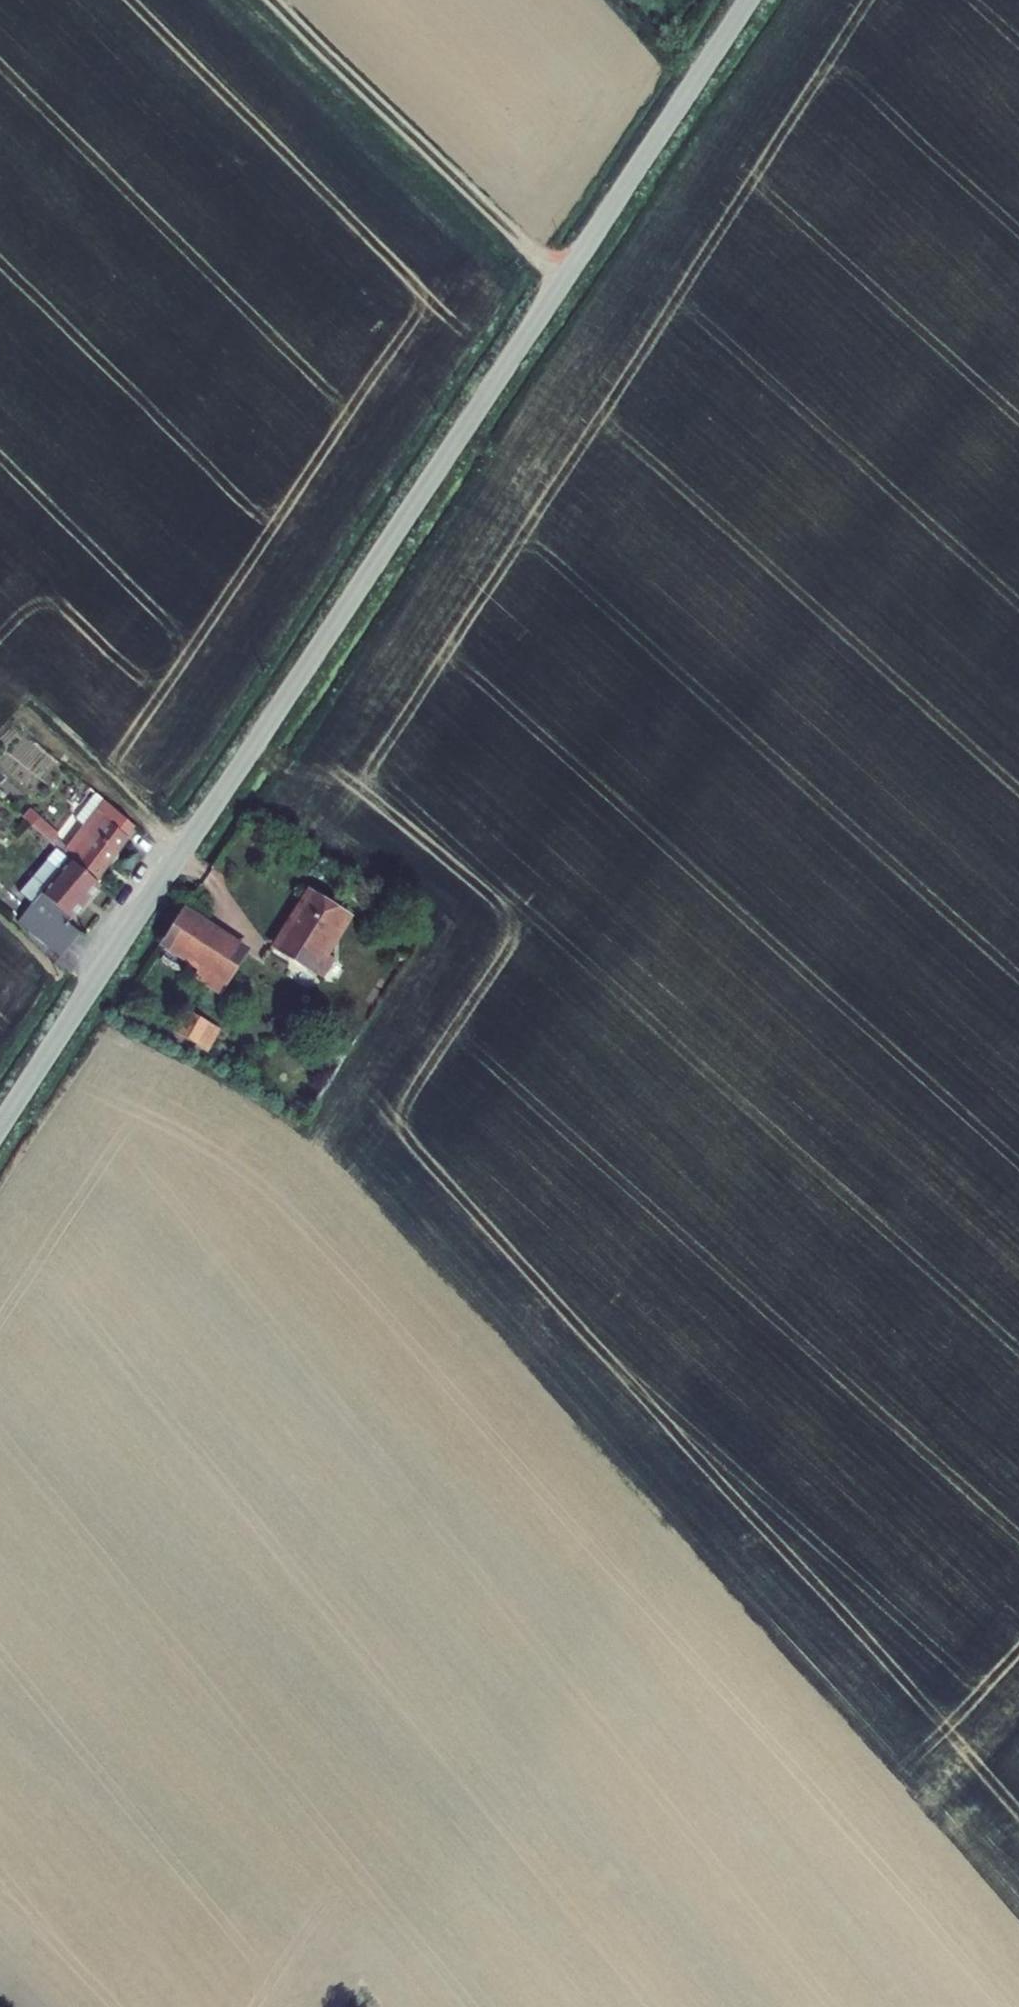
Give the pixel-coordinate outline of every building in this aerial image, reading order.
[(55,843),(73,860),(98,880),(135,830),(104,801),(91,813),(103,823),(85,847),(93,853),(88,858),(62,836),(55,843)] [(36,906),(28,902),(14,920),(65,955),(82,931),(71,921),(101,884),(98,880),(73,860),(36,906)] [(309,893),(276,950),(323,977),(333,959),(324,954),(345,916),(309,893)] [(193,975),(241,1005),(265,966),(175,909),(157,938),(199,965),(193,975)] [(179,1038),(210,1051),(220,1027),(189,1014),(179,1038)]
